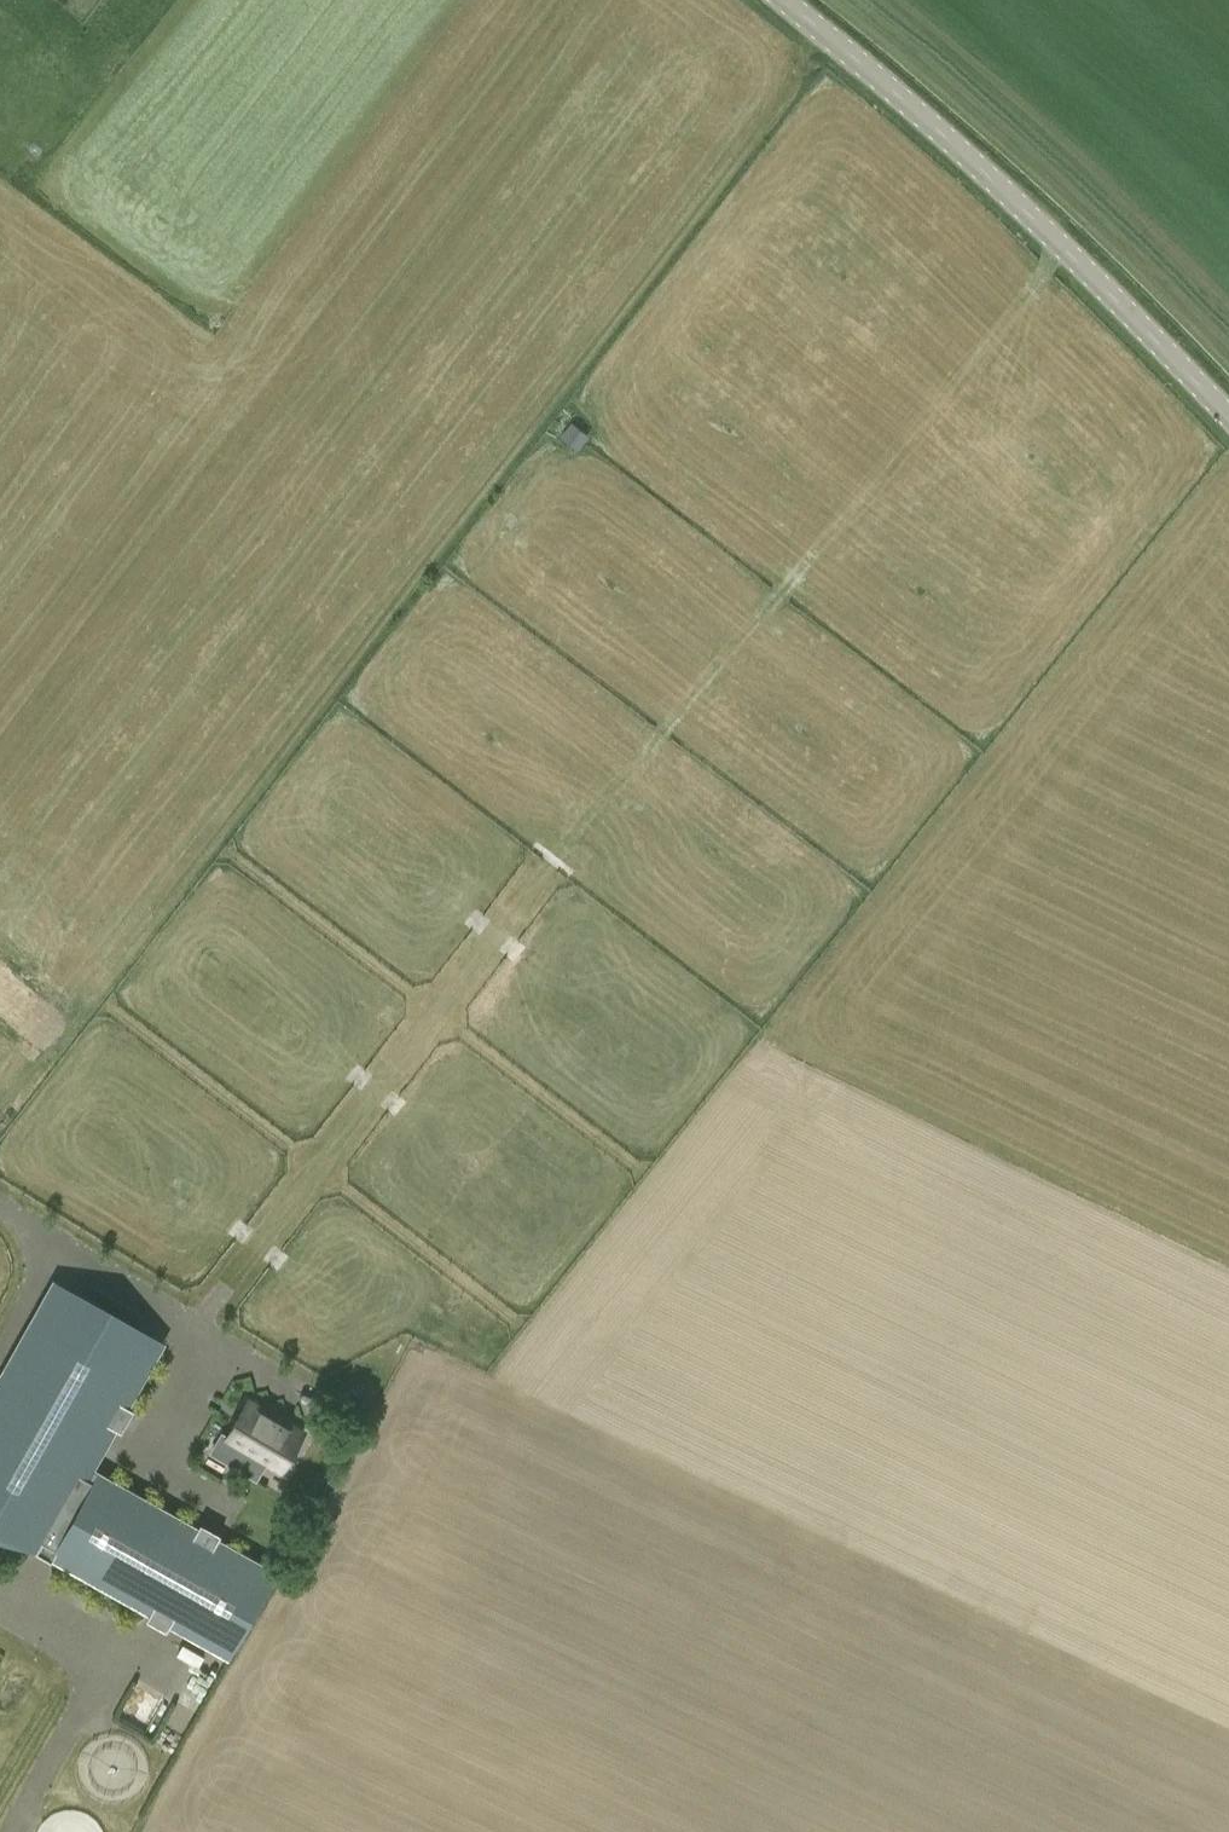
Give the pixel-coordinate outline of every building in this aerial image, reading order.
[(0,1369),(0,1518),(24,1532),(137,1329),(50,1280),(0,1369)] [(251,1399),(230,1436),(218,1456),(259,1478),(270,1458),(283,1465),(304,1428),(251,1399)] [(209,1693),(224,1665),(203,1653),(188,1681),(209,1693)]
